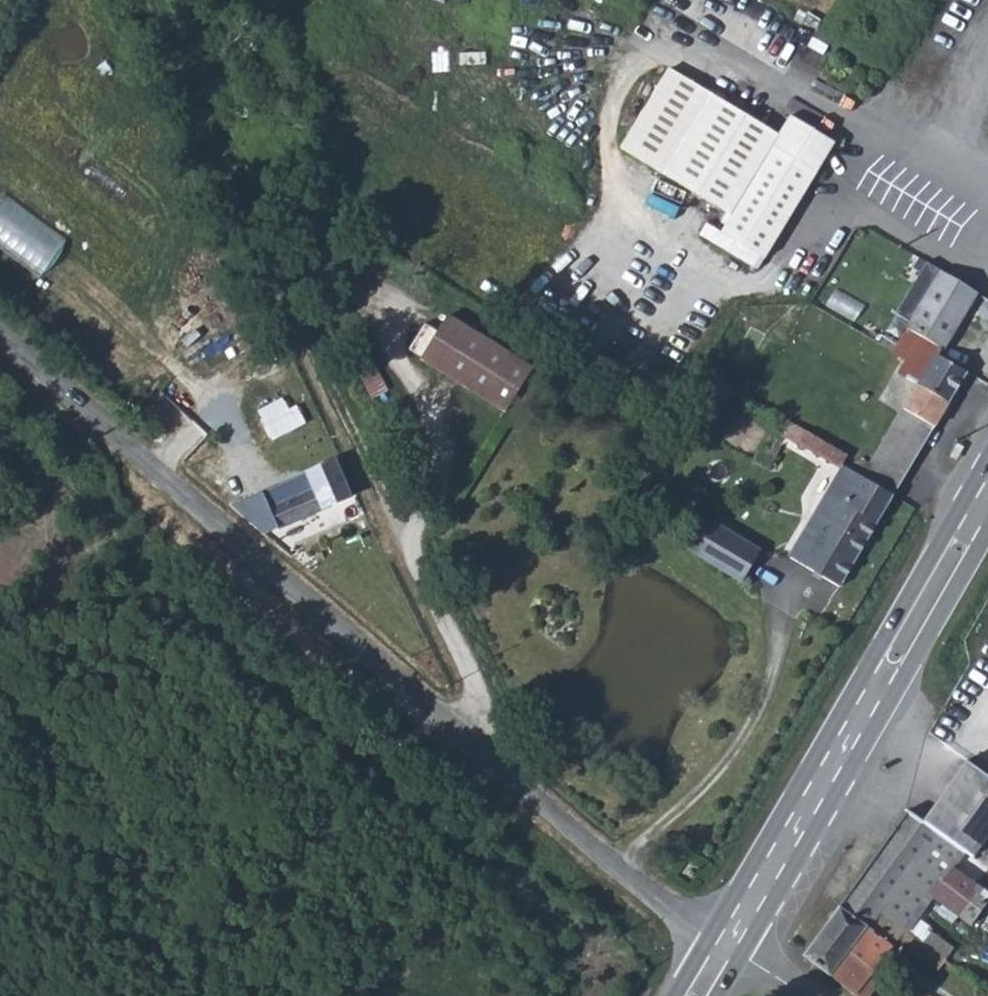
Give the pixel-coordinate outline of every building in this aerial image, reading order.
[(772,133),(776,125),(712,87),(667,61),(620,141),(733,208),(724,223),(761,245),(815,159),(772,133)] [(71,234),(5,197),(0,205),(0,247),(49,274),(71,234)] [(945,262),(931,254),(918,274),(931,283),(945,262)] [(981,281),(945,262),(931,283),(905,326),(942,348),(981,281)] [(531,363),(446,312),(421,354),(505,406),(531,363)] [(942,348),(905,326),(901,332),(887,324),(882,332),(910,349),(901,363),(922,376),(910,396),(941,414),(971,365),(942,348)] [(275,439),(306,426),(294,395),(263,408),(275,439)] [(907,401),(883,443),(867,434),(854,455),(901,483),(941,414),(910,396),(907,401)] [(858,440),(798,404),(791,417),(849,452),(858,440)] [(854,455),(849,452),(789,552),(788,555),(840,584),(901,483),(854,455)] [(335,457),(316,465),(314,461),(307,464),(309,468),(276,482),(283,498),(269,503),(279,525),(351,495),(335,457)] [(738,577),(756,547),(713,521),(696,551),(738,577)] [(921,846),(908,836),(840,927),(865,946),(875,932),(900,951),(903,954),(930,918),(949,891),(961,874),(987,837),(987,804),(963,788),(921,846)] [(961,874),(971,882),(987,858),(987,837),(961,874)] [(949,891),(930,918),(952,933),(971,906),(949,891)] [(840,927),(805,974),(834,995),(868,995),(900,951),(875,932),(865,946),(840,927)] [(917,971),(908,983),(925,995),(931,995),(938,987),(917,971)]
